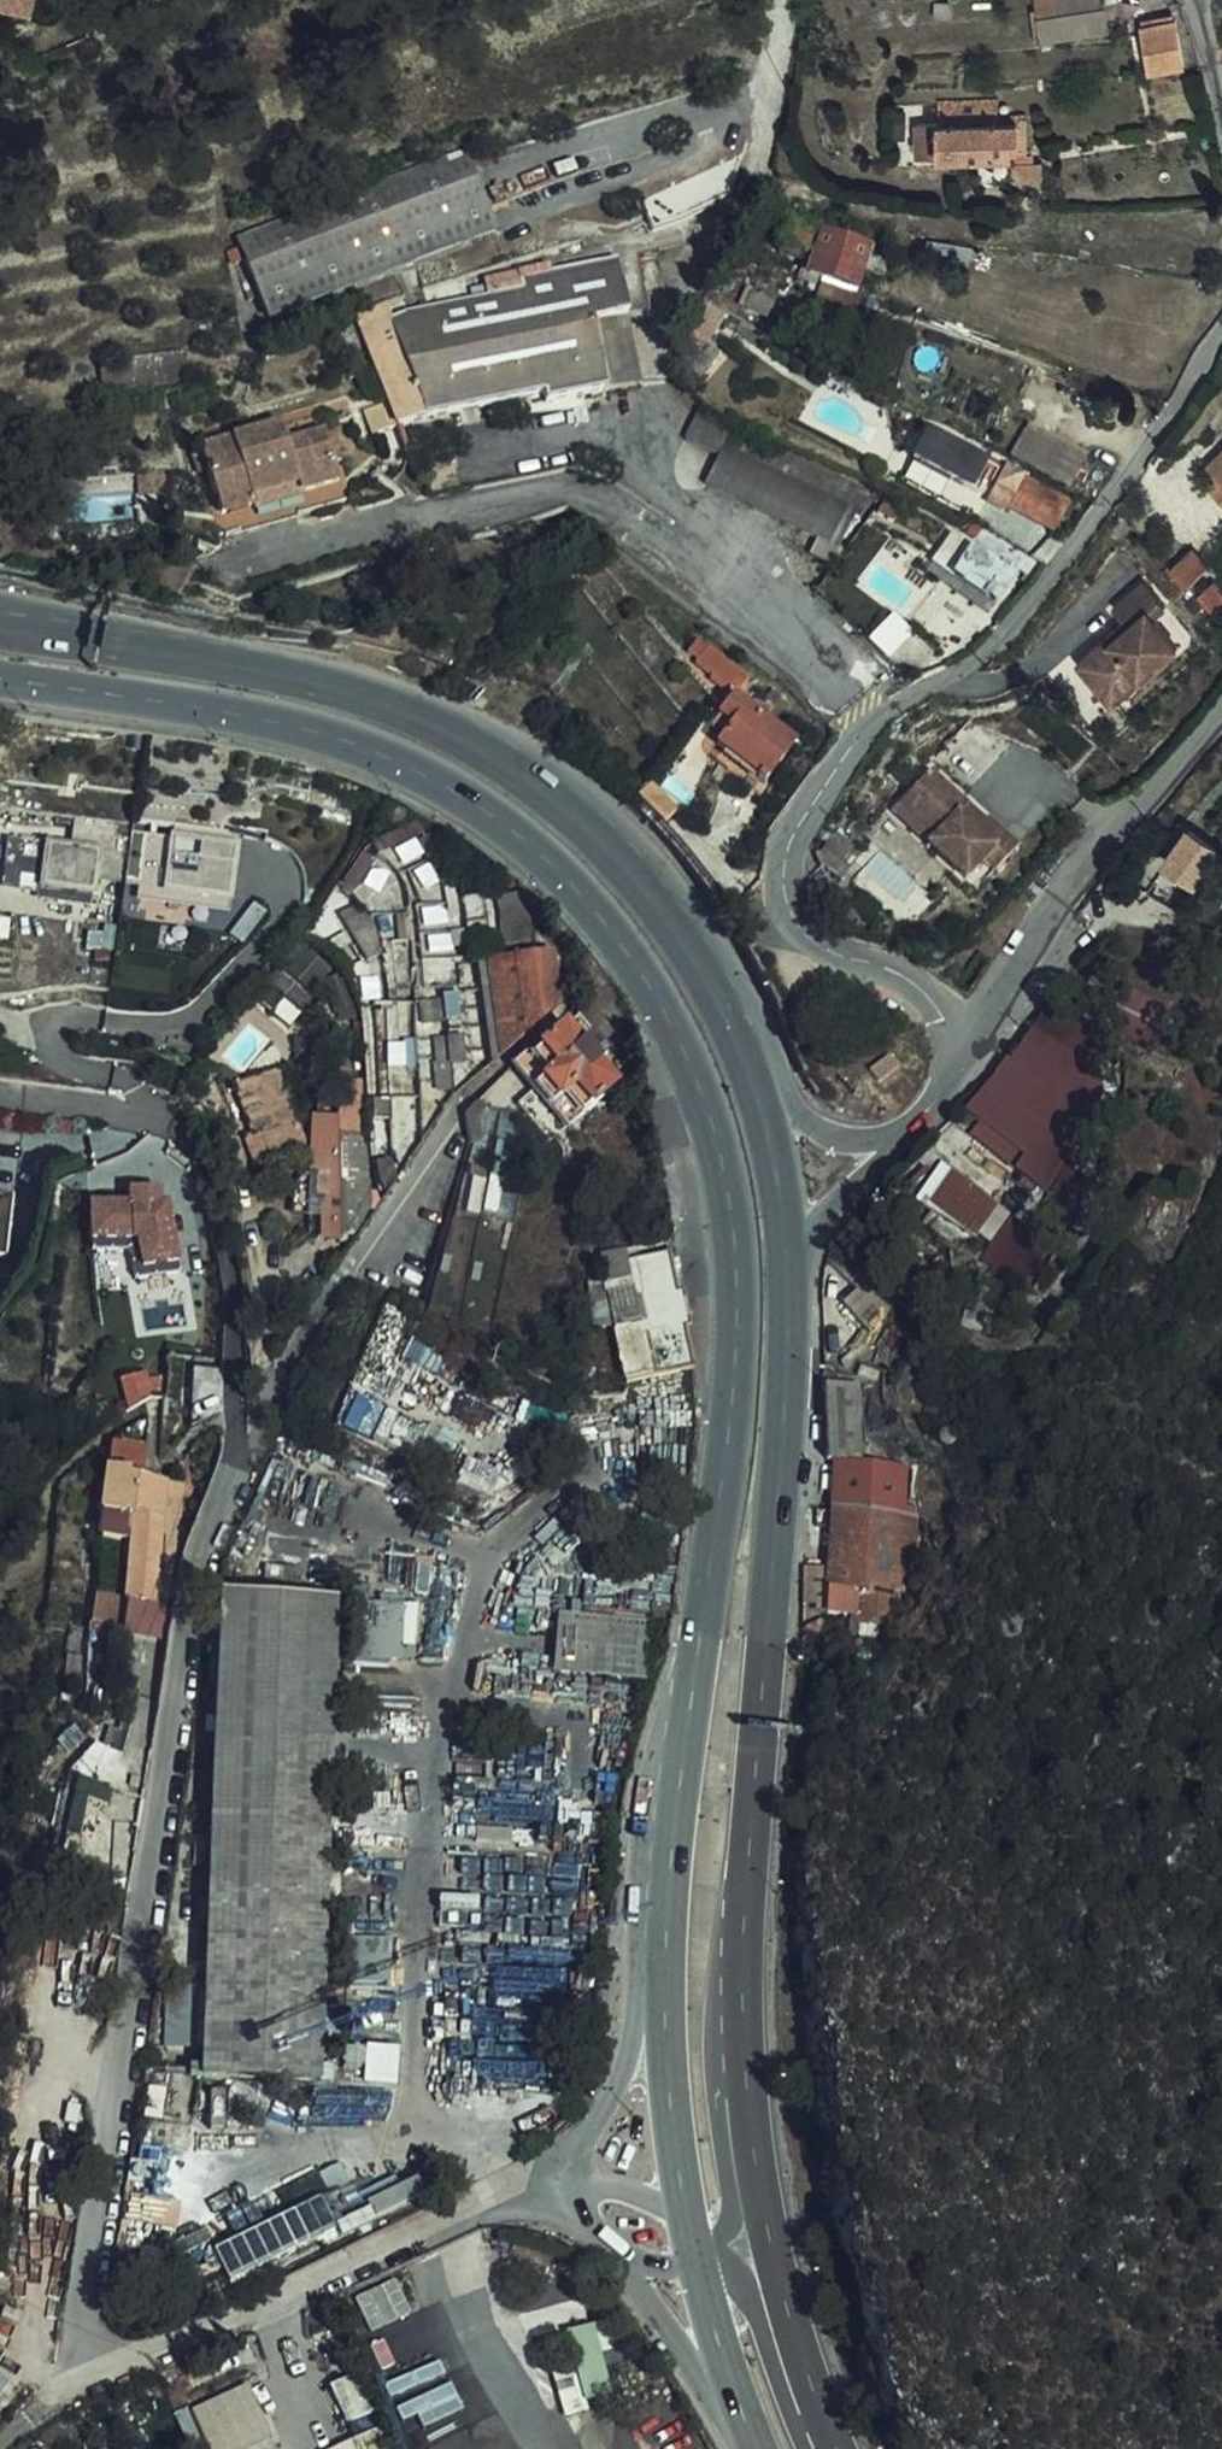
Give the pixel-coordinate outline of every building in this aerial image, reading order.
[(1058,9),(1104,4),(1103,0),(1057,0),(1058,9)] [(953,15),(953,1),(937,1),(937,16),(953,15)] [(1104,4),(1058,9),(1038,10),(1037,31),(1106,24),(1104,4)] [(1180,64),(1171,18),(1136,26),(1146,70),(1180,64)] [(917,144),(919,156),(1013,155),(1012,138),(1019,137),(1018,121),(939,123),(939,128),(929,128),(929,144),(917,144)] [(259,294),(487,209),(465,150),(237,235),(259,294)] [(809,256),(819,228),(823,213),(792,206),(778,247),(781,249),(809,256)] [(496,233),(487,209),(259,294),(268,317),(496,233)] [(823,282),(857,292),(863,273),(867,257),(869,251),(823,237),(810,277),(823,282)] [(777,260),(805,269),(809,256),(781,249),(777,260)] [(641,253),(617,257),(630,312),(651,307),(641,253)] [(545,399),(606,388),(594,319),(627,313),(630,312),(617,257),(553,271),(551,264),(528,269),(529,274),(499,281),(501,289),(491,291),(490,284),(475,287),(478,297),(415,309),(396,316),(395,311),(369,320),(375,342),(370,343),(388,400),(365,409),(374,434),(427,415),(544,390),(545,399)] [(863,273),(870,275),(887,280),(892,264),(867,257),(863,273)] [(499,275),(499,281),(529,274),(528,269),(499,275)] [(850,313),(857,292),(823,282),(815,300),(850,313)] [(749,314),(768,321),(777,297),(757,291),(749,314)] [(360,312),(363,321),(369,320),(395,311),(391,300),(360,312)] [(702,318),(722,330),(729,318),(708,306),(702,318)] [(594,319),(606,388),(641,381),(627,313),(594,319)] [(363,321),(370,343),(375,342),(369,320),(363,321)] [(182,353),(130,355),(131,386),(183,384),(182,353)] [(280,435),(315,422),(309,404),(273,416),(280,435)] [(735,428),(703,412),(687,442),(720,460),(735,430),(735,428)] [(273,416),(193,443),(201,467),(215,505),(247,495),(249,499),(297,484),(295,480),(332,468),(326,452),(316,423),(315,422),(280,435),(273,416)] [(316,423),(326,452),(336,449),(325,419),(316,423)] [(1028,421),(1009,457),(1069,489),(1089,453),(1028,421)] [(820,545),(847,492),(735,430),(720,460),(706,485),(820,545)] [(971,492),(987,464),(928,432),(912,461),(971,492)] [(191,470),(201,467),(193,443),(183,446),(191,470)] [(1202,461),(1213,473),(1221,484),(1221,443),(1202,461)] [(1022,479),(1004,468),(989,497),(1006,507),(1022,479)] [(164,487),(171,483),(166,469),(124,476),(126,489),(145,486),(147,496),(162,494),(164,487)] [(1213,473),(1204,481),(1221,500),(1221,484),(1213,473)] [(820,545),(837,554),(868,504),(847,492),(820,545)] [(901,504),(883,496),(877,513),(893,521),(901,504)] [(968,537),(976,542),(985,531),(973,530),(968,537)] [(1029,576),(1035,580),(1044,569),(985,531),(976,542),(1029,576)] [(931,563),(994,606),(1016,578),(952,534),(931,563)] [(1194,542),(1172,564),(1190,581),(1211,560),(1194,542)] [(1024,583),(1029,587),(1035,580),(1029,576),(1024,583)] [(1091,650),(1126,690),(1180,642),(1155,612),(1165,603),(1143,578),(1113,606),(1125,620),(1115,629),(1118,633),(1111,639),(1107,636),(1091,650)] [(1221,613),(1221,584),(1216,578),(1201,592),(1221,613)] [(1118,633),(1115,629),(1107,636),(1111,639),(1118,633)] [(724,689),(730,681),(739,670),(706,643),(704,646),(695,639),(687,649),(697,657),(694,661),(709,673),(706,676),(724,689)] [(1116,699),(1126,690),(1091,650),(1081,659),(1116,699)] [(739,670),(730,681),(736,687),(746,675),(739,670)] [(731,727),(723,738),(717,746),(757,776),(755,781),(764,789),(768,784),(764,780),(792,743),(733,696),(718,716),(731,727)] [(710,727),(723,738),(731,727),(718,716),(710,727)] [(961,812),(969,803),(932,768),(911,790),(930,809),(921,818),(937,834),(931,843),(968,877),(986,858),(997,869),(1020,845),(989,815),(986,819),(977,828),(961,812)] [(649,807),(659,789),(655,782),(639,793),(649,807)] [(649,807),(661,824),(676,813),(659,789),(649,807)] [(930,809),(911,790),(902,800),(921,818),(930,809)] [(986,819),(969,803),(961,812),(977,828),(986,819)] [(71,847),(11,841),(6,883),(40,887),(39,897),(93,903),(95,881),(140,885),(139,896),(230,905),(236,843),(218,841),(219,830),(74,816),(71,847)] [(1221,848),(1221,845),(1188,824),(1163,864),(1198,886),(1221,848)] [(855,850),(833,832),(821,850),(844,867),(855,850)] [(368,866),(409,842),(405,834),(364,857),(368,866)] [(421,839),(414,847),(449,881),(457,874),(421,839)] [(367,870),(359,863),(335,900),(344,905),(367,870)] [(1140,878),(1126,904),(1155,919),(1169,890),(1140,878)] [(516,909),(512,899),(482,899),(486,910),(516,909)] [(497,942),(527,938),(516,909),(486,910),(497,942)] [(358,926),(351,915),(333,925),(360,973),(374,966),(358,926)] [(409,946),(404,919),(394,920),(399,948),(409,946)] [(465,944),(462,930),(447,933),(450,947),(465,944)] [(496,1032),(503,1058),(521,1043),(570,1001),(550,953),(533,954),(527,938),(497,942),(503,957),(488,959),(508,1029),(496,1032)] [(305,943),(295,954),(301,960),(311,949),(305,943)] [(318,948),(315,952),(330,967),(335,961),(329,954),(318,948)] [(315,952),(311,949),(301,960),(294,968),(315,987),(332,969),(330,967),(315,952)] [(295,954),(293,952),(285,960),(294,968),(301,960),(295,954)] [(476,960),(496,1032),(508,1029),(488,959),(476,960)] [(346,976),(328,983),(339,1014),(358,1007),(346,976)] [(1131,991),(1115,1031),(1152,1045),(1168,1005),(1131,991)] [(447,997),(448,1002),(454,1024),(468,1021),(460,993),(447,997)] [(454,1024),(448,1002),(437,1005),(442,1028),(454,1024)] [(442,1028),(437,1005),(425,1008),(432,1031),(442,1028)] [(1056,1059),(1065,1040),(1019,1014),(973,1083),(989,1096),(956,1138),(995,1171),(987,1182),(1037,1222),(1062,1191),(1073,1185),(1090,1142),(1072,1129),(1082,1115),(1068,1064),(1056,1059)] [(576,1020),(562,1032),(579,1051),(589,1045),(592,1041),(576,1020)] [(532,1059),(527,1054),(512,1066),(523,1078),(533,1091),(565,1129),(584,1112),(593,1105),(611,1090),(596,1072),(604,1064),(589,1045),(579,1051),(562,1032),(532,1059)] [(456,1092),(464,1091),(469,1087),(466,1065),(477,1063),(471,1038),(444,1044),(456,1092)] [(433,1074),(426,1045),(413,1048),(420,1077),(433,1074)] [(890,1055),(889,1057),(870,1071),(873,1075),(879,1082),(896,1061),(890,1055)] [(238,1090),(256,1137),(257,1140),(263,1137),(274,1166),(310,1151),(280,1074),(238,1090)] [(533,1091),(523,1078),(512,1087),(523,1099),(533,1091)] [(364,1134),(362,1084),(352,1085),(350,1096),(339,1120),(347,1123),(348,1134),(340,1135),(342,1183),(344,1183),(346,1233),(360,1232),(370,1209),(370,1192),(369,1181),(368,1181),(365,1134),(364,1134)] [(533,1091),(523,1099),(515,1106),(547,1144),(565,1129),(533,1091)] [(397,1124),(398,1105),(381,1105),(380,1123),(397,1124)] [(595,1108),(593,1105),(584,1112),(587,1116),(595,1108)] [(347,1123),(339,1120),(318,1121),(318,1169),(317,1217),(328,1216),(329,1224),(332,1224),(333,1240),(347,1239),(346,1233),(344,1183),(342,1183),(340,1135),(348,1134),(347,1123)] [(256,1137),(248,1140),(260,1171),(274,1166),(263,1137),(257,1140),(256,1137)] [(379,1167),(385,1196),(397,1182),(393,1164),(379,1167)] [(317,1217),(318,1169),(299,1189),(298,1218),(317,1217)] [(940,1255),(970,1219),(930,1186),(900,1221),(940,1255)] [(377,1192),(370,1192),(370,1209),(375,1210),(383,1201),(377,1192)] [(131,1205),(87,1206),(88,1242),(136,1242),(142,1271),(176,1263),(166,1204),(158,1204),(158,1195),(131,1195),(131,1205)] [(948,1278),(982,1307),(1019,1265),(1021,1263),(985,1233),(961,1262),(948,1278)] [(688,1368),(670,1251),(622,1261),(620,1252),(601,1256),(607,1288),(615,1329),(626,1382),(688,1368)] [(597,1327),(615,1329),(607,1288),(591,1287),(597,1327)] [(197,1430),(224,1415),(223,1369),(192,1371),(190,1416),(195,1418),(197,1430)] [(139,1408),(143,1407),(155,1400),(142,1375),(119,1387),(131,1410),(134,1411),(139,1408)] [(852,1499),(859,1433),(831,1430),(824,1497),(852,1499)] [(130,1482),(142,1483),(147,1449),(111,1445),(107,1472),(130,1474),(130,1482)] [(107,1472),(104,1472),(97,1517),(100,1518),(97,1544),(127,1550),(123,1600),(123,1606),(126,1606),(156,1607),(157,1580),(174,1580),(185,1489),(142,1483),(130,1482),(130,1474),(107,1472)] [(826,1552),(900,1563),(906,1510),(830,1503),(826,1552)] [(894,1622),(900,1563),(826,1552),(823,1590),(821,1616),(894,1622)] [(823,1590),(815,1590),(814,1600),(812,1634),(821,1634),(821,1616),(823,1590)] [(123,1606),(123,1600),(96,1596),(90,1638),(121,1640),(126,1606),(123,1606)] [(800,1633),(812,1634),(814,1600),(801,1601),(800,1633)] [(339,1607),(215,1601),(200,2089),(319,2092),(323,1991),(325,1939),(339,1607)] [(372,1601),(367,1655),(410,1659),(415,1605),(372,1601)] [(126,1606),(121,1640),(158,1644),(166,1608),(156,1607),(126,1606)] [(881,1647),(891,1646),(893,1630),(894,1622),(821,1616),(821,1634),(820,1643),(850,1645),(849,1656),(880,1658),(881,1647)] [(654,1624),(556,1618),(552,1679),(647,1686),(654,1624)] [(393,1941),(325,1939),(323,1991),(392,1992),(393,1941)] [(374,2213),(424,2197),(417,2177),(368,2193),(374,2213)] [(324,2197),(213,2245),(232,2286),(342,2238),(324,2197)] [(372,2330),(412,2310),(393,2274),(353,2294),(372,2330)] [(592,2321),(563,2330),(585,2403),(614,2395),(592,2321)] [(181,2418),(195,2448),(250,2448),(271,2440),(247,2388),(181,2418)] [(337,2448),(375,2448),(369,2436),(337,2448)]
